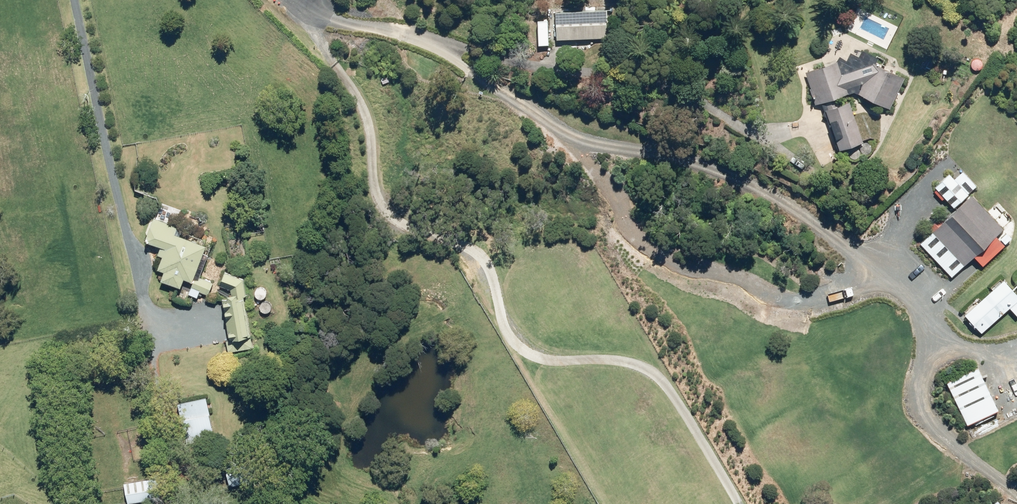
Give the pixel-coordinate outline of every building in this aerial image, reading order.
[(553,12),(555,39),(606,37),(604,9),(553,12)] [(545,20),(535,20),(537,44),(547,44),(545,20)] [(887,109),(903,78),(873,62),(875,59),(863,52),(804,71),(814,102),(852,90),(887,109)] [(823,108),(837,149),(861,141),(847,100),(823,108)] [(975,186),(961,171),(952,179),(947,173),(934,186),(952,206),(975,186)] [(998,239),(994,235),(1001,228),(970,195),(918,242),(950,276),(973,256),(981,264),(1009,238),(1004,233),(998,239)] [(203,244),(172,232),(175,225),(151,216),(142,238),(159,244),(156,253),(160,255),(156,267),(162,270),(159,279),(178,286),(176,293),(181,295),(184,287),(189,289),(187,292),(196,295),(198,290),(205,293),(210,280),(198,276),(197,278),(191,276),(203,244)] [(240,277),(223,271),(218,283),(229,287),(230,292),(224,293),(225,296),(220,297),(227,338),(225,339),(227,351),(251,347),(241,294),(244,293),(240,277)] [(1016,299),(1016,296),(1002,279),(963,314),(979,332),(1016,299)] [(945,382),(966,424),(996,409),(975,367),(945,382)] [(212,432),(203,396),(174,403),(183,439),(212,432)] [(158,495),(154,476),(122,482),(126,501),(158,495)]
